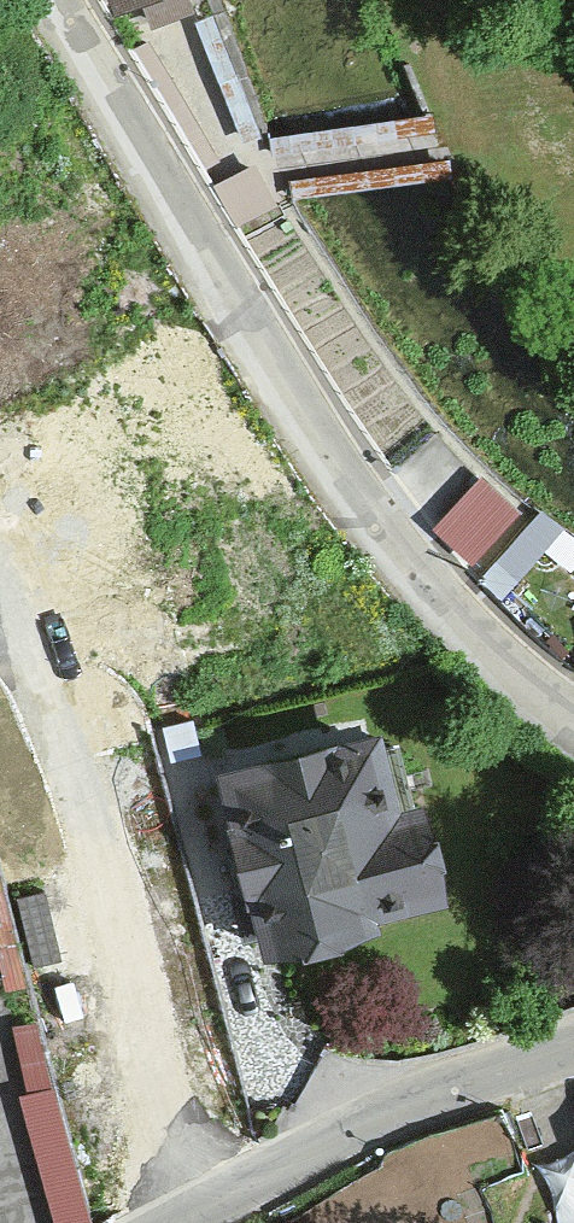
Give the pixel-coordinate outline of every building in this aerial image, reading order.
[(147,31),(188,16),(182,0),(136,0),(147,31)] [(233,178),(213,190),(237,232),(257,220),(233,178)] [(481,483),(434,532),(474,569),(521,520),(481,483)] [(395,733),(213,776),(257,961),(365,936),(362,923),(436,905),(395,733)] [(103,1222),(39,1016),(6,1027),(67,1222),(100,1222),(103,1222)] [(534,1164),(513,1108),(325,1178),(341,1222),(375,1222),(534,1164)] [(336,1215),(283,1216),(283,1222),(336,1222),(336,1215)]
